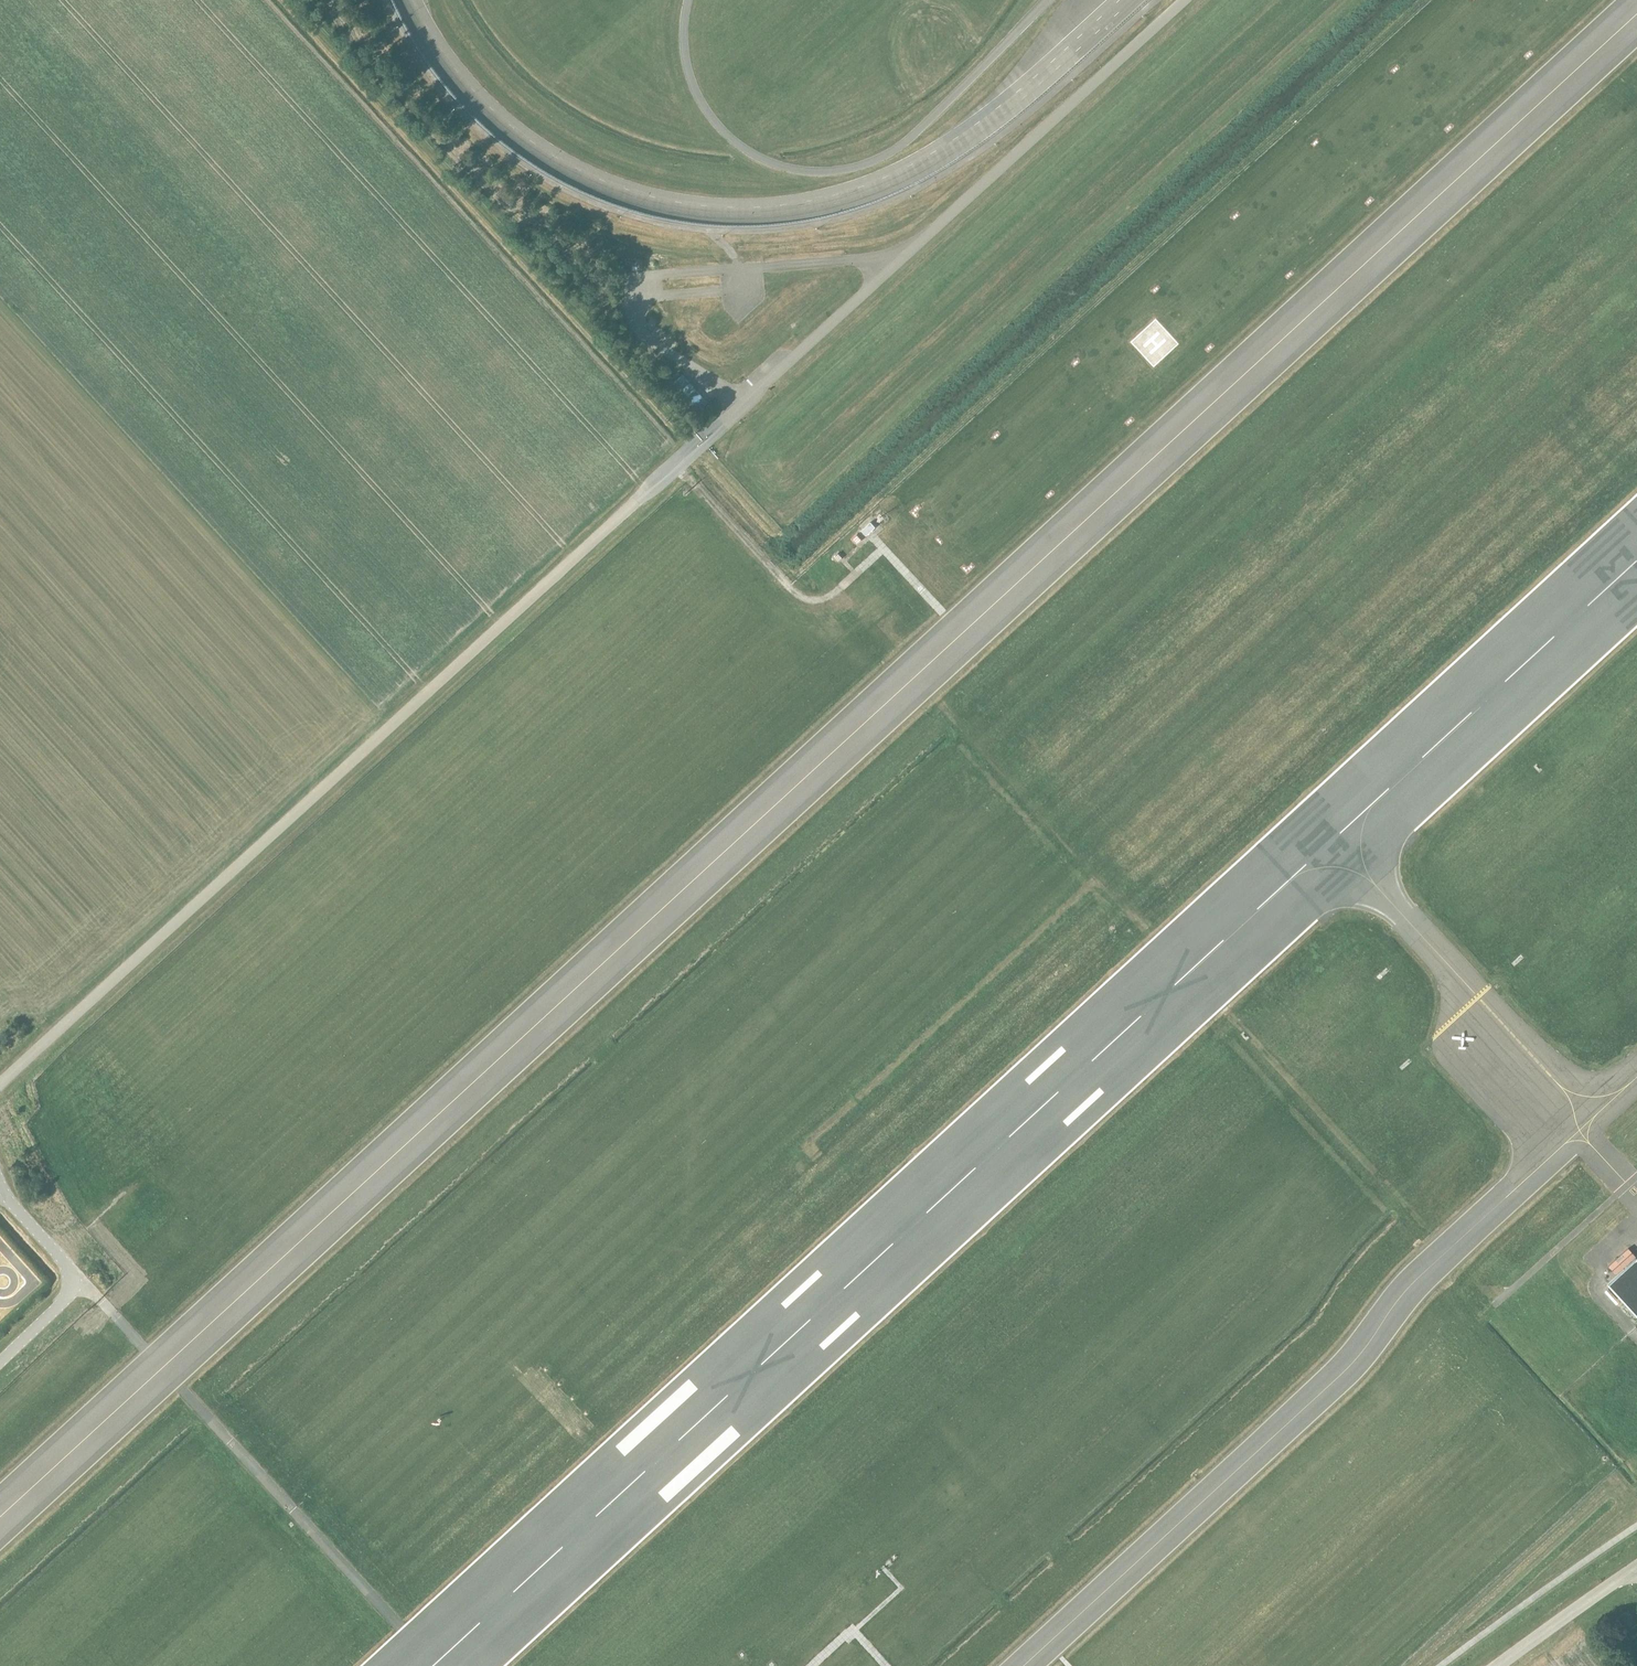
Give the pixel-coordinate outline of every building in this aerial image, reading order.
[(861,532),(866,537),(875,529),(871,523),(862,531),(861,532)] [(844,553),(852,546),(847,541),(839,548),(844,553)] [(800,1160),(794,1165),(799,1170),(804,1166),(800,1160)] [(1636,1318),(1636,1259),(1636,1258),(1607,1285),(1636,1318)]
